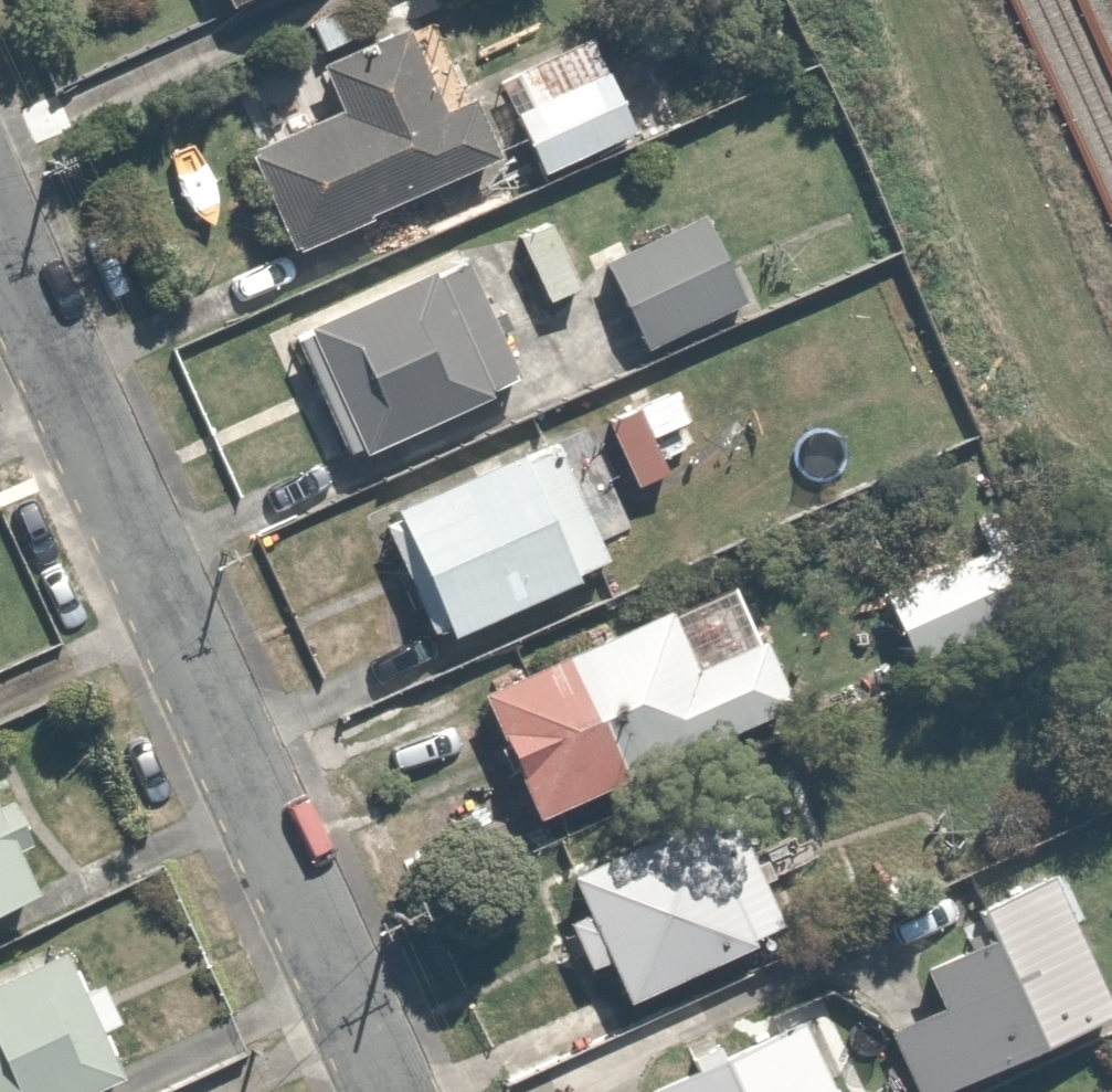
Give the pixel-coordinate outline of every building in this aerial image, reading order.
[(225,177),(261,256),(484,154),(456,93),(437,101),(397,13),(308,54),(328,98),(236,140),(248,167),(225,177)] [(555,39),(479,70),(485,85),(508,75),(519,99),(498,108),(525,171),(635,125),(605,54),(594,59),(584,36),(558,47),(555,39)] [(690,201),(585,261),(635,348),(740,288),(690,201)] [(540,218),(499,239),(533,304),(573,282),(540,218)] [(280,331),(340,450),(497,371),(437,252),(280,331)] [(637,403),(590,422),(618,492),(665,474),(637,403)] [(547,435),(375,510),(429,634),(559,577),(554,566),(596,548),(547,435)] [(950,555),(866,594),(894,655),(978,617),(950,555)] [(460,685),(525,815),(777,687),(746,626),(679,660),(644,592),(460,685)] [(587,952),(605,994),(759,927),(713,821),(676,837),(668,819),(552,869),(566,902),(548,910),(570,960),(587,952)] [(27,881),(0,828),(0,895),(27,881)] [(899,1091),(924,1091),(1103,1009),(1036,863),(956,901),(968,926),(906,954),(929,1003),(871,1031),(899,1091)] [(108,1065),(46,933),(0,954),(0,1091),(51,1091),(108,1065)] [(636,1091),(823,1091),(785,1006),(717,1036),(713,1026),(625,1065),(636,1091)]
